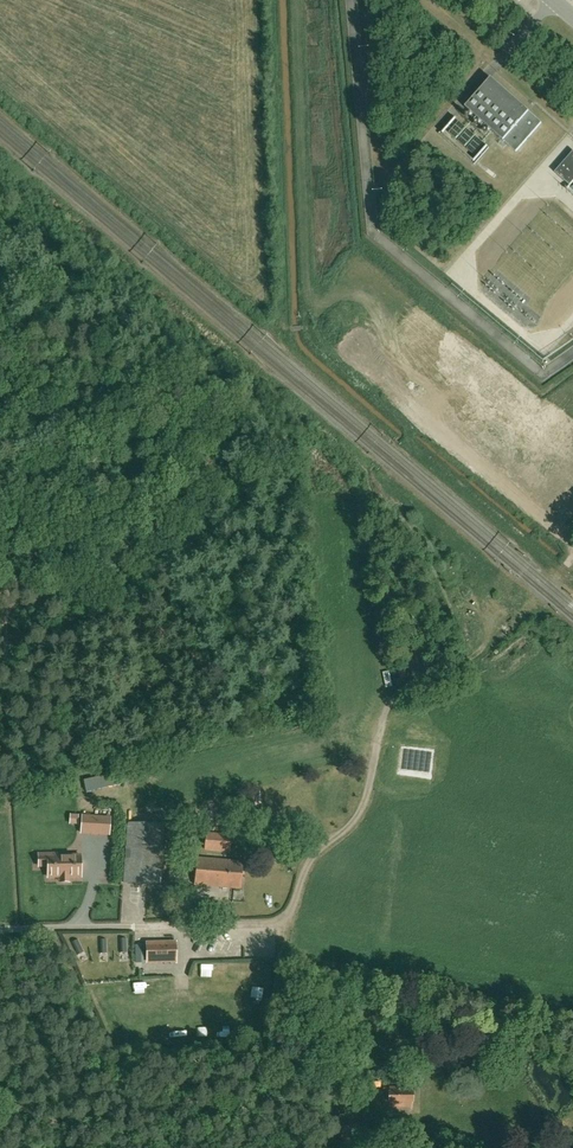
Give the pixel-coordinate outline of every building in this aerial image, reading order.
[(542,123),(491,78),(466,108),(516,152),(542,123)] [(460,116),(445,133),(477,162),(492,145),(460,116)] [(555,172),(570,186),(572,183),(572,152),(555,172)] [(234,759),(229,760),(233,772),(238,771),(234,759)] [(91,817),(90,833),(109,835),(110,818),(91,817)] [(170,823),(144,822),(127,820),(123,881),(166,884),(170,823)] [(227,850),(229,835),(207,833),(206,848),(227,850)] [(56,853),(46,854),(46,867),(48,867),(48,878),(60,877),(60,880),(69,880),(69,877),(81,877),(80,855),(57,856),(56,853)] [(242,861),(197,857),(195,884),(239,888),(242,861)] [(127,938),(119,939),(120,953),(127,953),(127,938)] [(107,939),(99,940),(100,954),(107,953),(107,939)] [(84,952),(78,940),(71,943),(77,955),(84,952)] [(172,942),(144,943),(145,957),(172,956),(172,942)] [(389,1089),(389,1090),(384,1090),(384,1106),(390,1106),(390,1107),(412,1107),(412,1089),(389,1089)]
